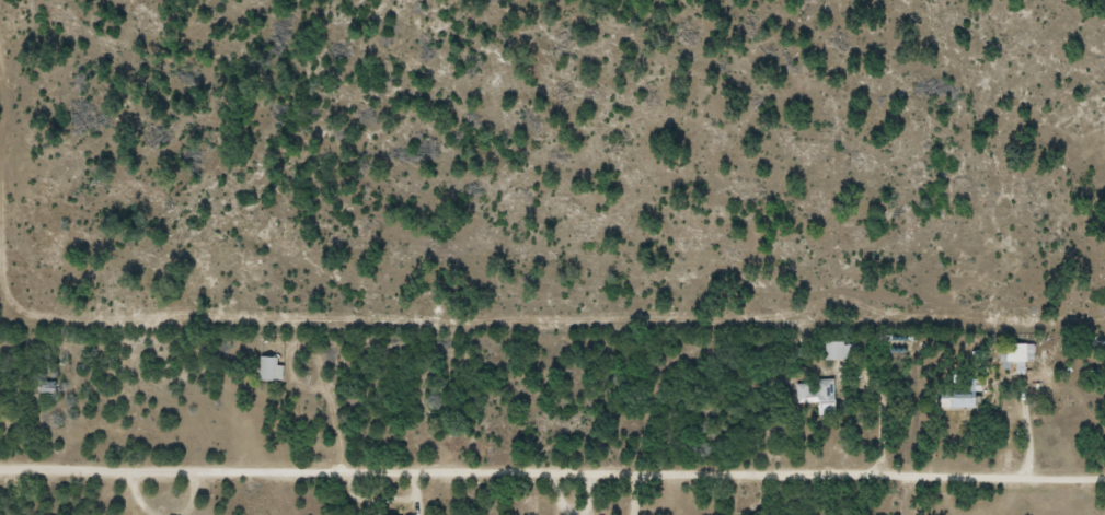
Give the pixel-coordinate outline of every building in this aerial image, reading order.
[(851,342),(823,342),(823,360),(851,360),(851,342)] [(1017,373),(1026,373),(1026,362),(1034,362),(1034,343),(1001,343),(1001,367),(1017,367),(1017,373)] [(263,382),(285,377),(280,354),(258,360),(263,382)] [(56,381),(34,381),(34,393),(56,393),(56,381)] [(837,414),(836,381),(798,382),(798,414),(837,414)] [(942,408),(976,408),(976,387),(942,387),(942,408)]
